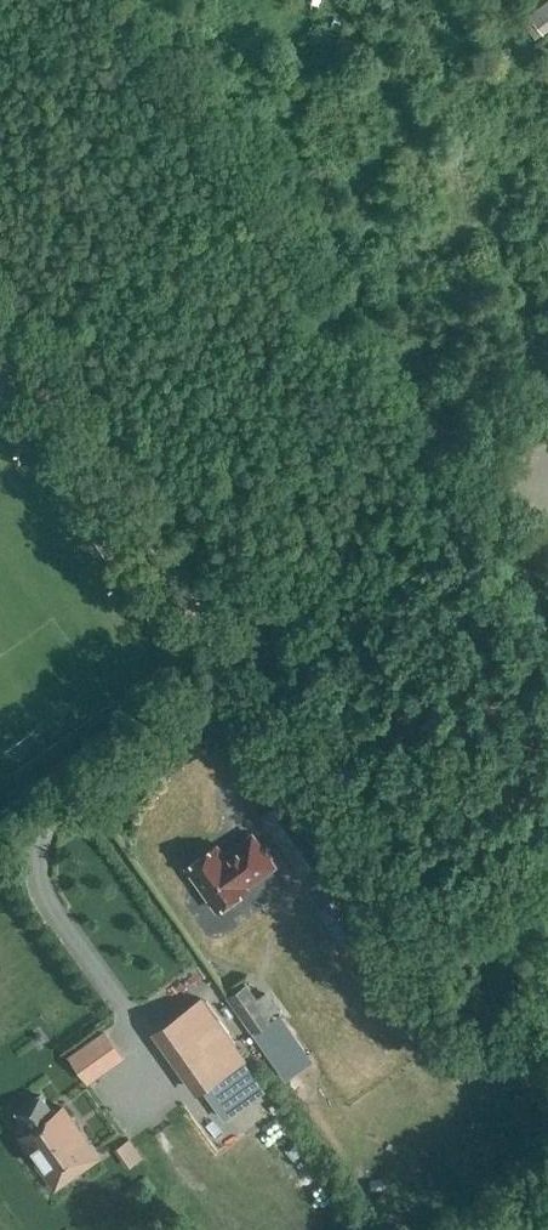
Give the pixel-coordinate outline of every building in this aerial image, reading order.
[(528,14),(543,34),(547,30),(547,0),(528,14)] [(259,817),(299,874),(300,875),(329,853),(288,795),(259,817)] [(278,866),(253,831),(225,851),(218,842),(184,866),(216,911),(278,866)] [(257,998),(247,983),(227,997),(253,1034),(283,1013),(267,991),(257,998)] [(204,996),(162,1026),(205,1087),(247,1058),(204,996)] [(313,1065),(292,1034),(264,1053),(286,1084),(313,1065)] [(112,1110),(84,1065),(66,1077),(94,1121),(112,1110)] [(237,1105),(248,1098),(234,1078),(223,1085),(237,1105)] [(41,1092),(14,1111),(28,1130),(17,1138),(55,1191),(102,1158),(64,1104),(55,1111),(41,1092)] [(128,1139),(115,1147),(128,1166),(141,1158),(128,1139)]
